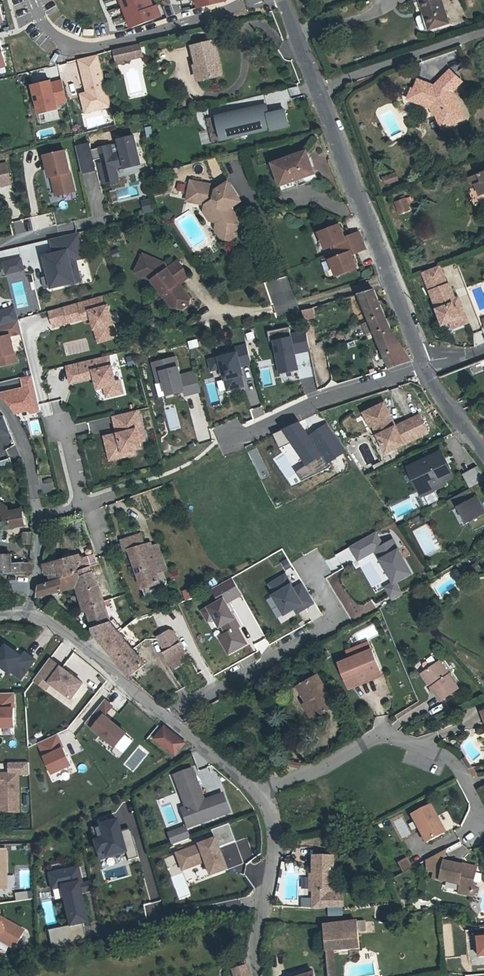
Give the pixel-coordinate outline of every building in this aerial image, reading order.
[(10,24),(5,0),(0,0),(0,26),(10,24)] [(131,32),(162,22),(155,0),(121,0),(131,32)] [(230,5),(229,0),(197,0),(200,12),(230,5)] [(416,4),(422,21),(427,35),(445,30),(435,0),(428,0),(416,4)] [(427,35),(422,21),(416,23),(415,26),(418,36),(421,37),(427,35)] [(6,36),(0,38),(0,71),(14,68),(6,36)] [(193,46),(198,64),(201,63),(205,79),(223,73),(214,40),(193,46)] [(141,44),(114,51),(118,66),(145,59),(141,44)] [(81,94),(86,115),(112,109),(99,55),(68,62),(71,75),(80,73),(85,94),(81,94)] [(201,63),(198,64),(195,65),(199,80),(205,79),(201,63)] [(415,96),(411,106),(425,112),(429,120),(430,120),(436,133),(458,124),(446,96),(456,86),(444,75),(434,85),(436,87),(429,94),(423,91),(423,89),(412,85),(408,94),(415,96)] [(33,86),(43,125),(63,119),(59,106),(69,103),(63,79),(33,86)] [(436,87),(434,85),(428,92),(423,89),(423,91),(429,94),(436,87)] [(403,103),(411,106),(415,96),(408,94),(407,93),(403,103)] [(290,124),(288,105),(271,109),(269,101),(225,108),(227,113),(217,114),(223,139),(290,124)] [(144,160),(136,133),(120,136),(124,151),(116,151),(112,143),(94,147),(91,142),(76,145),(84,173),(101,169),(105,181),(121,177),(119,167),(144,160)] [(67,148),(45,151),(56,193),(76,190),(67,148)] [(302,152),(271,163),(279,184),(309,173),(302,152)] [(11,183),(6,163),(0,164),(0,185),(11,183)] [(465,184),(467,188),(470,189),(475,201),(483,198),(483,200),(483,175),(465,184)] [(388,178),(375,183),(378,189),(391,184),(388,178)] [(228,210),(230,208),(240,202),(227,183),(214,191),(211,186),(190,182),(186,198),(196,200),(195,203),(204,205),(203,212),(209,221),(216,223),(221,230),(232,232),(233,232),(242,226),(234,215),(231,215),(228,210)] [(139,199),(143,212),(152,210),(148,197),(139,199)] [(399,204),(390,208),(394,218),(403,214),(399,204)] [(221,230),(216,223),(214,230),(221,239),(228,241),(235,236),(233,232),(232,232),(221,230)] [(328,255),(358,245),(355,237),(341,241),(335,226),(315,232),(320,248),(325,247),(328,255)] [(78,232),(51,239),(54,254),(42,257),(45,266),(47,266),(52,286),(79,280),(73,250),(82,248),(78,232)] [(361,254),(358,245),(328,255),(331,264),(326,266),(331,280),(351,273),(347,259),(361,254)] [(133,272),(150,279),(161,295),(164,292),(174,307),(178,308),(186,303),(187,298),(180,288),(175,287),(176,280),(180,281),(187,276),(176,260),(166,267),(162,262),(141,253),(133,272)] [(23,269),(21,259),(5,263),(7,272),(23,269)] [(441,265),(425,271),(445,323),(451,321),(453,328),(471,322),(461,295),(458,296),(452,281),(448,281),(441,265)] [(375,331),(390,367),(410,359),(390,330),(373,289),(359,293),(370,320),(375,331)] [(164,292),(161,295),(169,307),(174,307),(164,292)] [(106,302),(102,294),(49,311),(55,327),(90,320),(98,342),(118,335),(117,321),(111,302),(106,302)] [(2,324),(19,319),(15,307),(0,312),(0,318),(2,324)] [(300,308),(301,318),(313,317),(311,307),(300,308)] [(20,319),(2,324),(0,325),(0,365),(18,361),(12,335),(23,332),(20,319)] [(375,331),(370,320),(363,322),(368,334),(375,331)] [(290,334),(288,325),(267,330),(269,341),(272,340),(275,356),(279,355),(282,371),(296,368),(293,352),(294,352),(294,351),(290,334)] [(290,334),(294,351),(310,348),(306,330),(290,334)] [(472,332),(474,346),(483,344),(483,340),(482,330),(472,332)] [(187,340),(189,349),(198,346),(196,337),(187,340)] [(235,347),(236,353),(209,359),(212,369),(222,366),(227,389),(243,385),(238,367),(240,366),(239,365),(250,362),(246,345),(235,347)] [(109,355),(66,365),(70,381),(91,375),(95,378),(98,388),(104,386),(107,386),(109,387),(111,395),(122,392),(119,380),(115,381),(109,355)] [(158,382),(164,381),(167,395),(184,390),(185,395),(200,391),(195,371),(180,375),(175,356),(153,362),(158,382)] [(474,373),(483,369),(481,362),(471,365),(474,373)] [(263,386),(275,384),(271,365),(259,368),(263,386)] [(23,377),(26,388),(0,394),(0,397),(10,407),(15,414),(28,411),(31,412),(41,410),(33,375),(23,377)] [(215,380),(217,389),(224,388),(222,379),(215,380)] [(164,381),(158,382),(153,384),(157,397),(167,395),(164,381)] [(214,381),(205,384),(211,405),(220,402),(214,381)] [(373,423),(387,451),(428,430),(419,413),(396,425),(384,402),(362,413),(368,425),(373,423)] [(137,410),(113,415),(118,433),(105,437),(109,455),(133,449),(141,447),(138,435),(143,434),(137,410)] [(0,420),(0,437),(11,435),(5,420),(0,420)] [(30,432),(40,431),(38,420),(29,421),(30,432)] [(326,463),(346,450),(327,423),(308,436),(298,422),(273,434),(280,448),(292,442),(308,464),(314,460),(322,472),(329,467),(326,463)] [(133,449),(109,455),(110,459),(134,454),(133,449)] [(412,467),(422,487),(432,482),(435,488),(446,482),(443,477),(451,473),(441,452),(412,467)] [(314,460),(308,464),(296,472),(304,484),(322,472),(314,460)] [(483,479),(483,477),(478,466),(471,469),(478,482),(483,479)] [(472,485),(478,482),(471,469),(465,473),(472,485)] [(448,499),(453,508),(461,503),(474,528),(483,523),(483,504),(481,499),(483,498),(483,479),(478,482),(472,485),(448,499)] [(432,482),(422,487),(424,493),(435,488),(432,482)] [(5,506),(2,504),(0,504),(0,529),(26,524),(22,505),(15,507),(15,512),(8,513),(7,508),(5,506)] [(396,581),(410,574),(393,541),(382,546),(375,533),(348,547),(356,561),(374,552),(391,583),(384,587),(391,601),(403,594),(396,581)] [(131,549),(130,550),(146,598),(160,593),(157,584),(160,583),(156,572),(166,569),(158,545),(154,546),(155,551),(149,553),(148,548),(146,544),(145,545),(141,534),(127,538),(131,549)] [(77,572),(86,569),(83,558),(82,554),(73,557),(77,572)] [(83,558),(86,569),(90,567),(98,564),(95,554),(83,558)] [(30,571),(30,564),(25,564),(24,562),(12,563),(11,555),(0,556),(0,573),(30,571)] [(62,578),(77,572),(73,557),(45,564),(48,574),(61,571),(62,578)] [(95,632),(104,644),(119,632),(111,623),(95,572),(92,572),(90,567),(86,569),(77,572),(81,584),(95,632)] [(62,578),(50,582),(50,584),(41,585),(39,596),(81,584),(77,572),(62,578)] [(293,582),(288,573),(270,583),(273,591),(265,596),(280,623),(317,601),(305,581),(302,582),(300,578),(293,582)] [(242,594),(233,576),(212,588),(218,601),(201,609),(219,637),(230,654),(251,642),(230,600),(242,594)] [(184,599),(192,596),(190,587),(181,589),(184,599)] [(164,652),(179,643),(172,631),(169,630),(156,637),(157,640),(164,652)] [(119,632),(104,644),(130,676),(145,664),(119,632)] [(351,657),(371,649),(368,641),(348,649),(351,657)] [(3,643),(0,643),(0,667),(9,674),(11,672),(20,679),(35,659),(24,651),(20,656),(3,643)] [(179,643),(164,652),(172,667),(188,658),(179,643)] [(368,673),(380,668),(372,649),(371,649),(351,657),(339,661),(348,685),(370,677),(368,673)] [(50,658),(33,681),(45,690),(51,684),(69,699),(82,683),(50,658)] [(433,685),(431,686),(441,700),(458,687),(439,661),(424,672),(433,685)] [(383,675),(380,668),(368,673),(370,677),(371,679),(383,675)] [(297,684),(306,701),(309,699),(318,714),(334,704),(317,673),(297,684)] [(0,694),(0,727),(13,727),(12,694),(0,694)] [(309,699),(306,701),(303,702),(312,717),(318,714),(309,699)] [(85,723),(114,747),(126,733),(105,715),(113,706),(105,700),(85,723)] [(189,719),(186,723),(195,730),(198,725),(189,719)] [(162,726),(152,739),(174,756),(184,743),(162,726)] [(54,736),(37,744),(50,772),(68,763),(54,736)] [(465,762),(468,768),(473,766),(466,756),(462,758),(465,762)] [(18,813),(17,776),(28,775),(27,764),(8,764),(8,775),(0,775),(0,814),(18,813)] [(473,766),(468,768),(472,775),(478,774),(474,766),(473,766)] [(185,806),(181,808),(188,826),(229,811),(222,793),(204,799),(193,767),(173,774),(185,806)] [(430,804),(411,814),(425,841),(444,831),(430,804)] [(400,838),(409,835),(403,817),(394,820),(400,838)] [(93,842),(96,852),(103,850),(105,856),(123,851),(118,831),(115,821),(99,826),(102,839),(93,842)] [(90,837),(97,836),(94,825),(88,827),(90,837)] [(214,841),(217,849),(234,843),(228,825),(210,832),(214,841)] [(168,833),(172,843),(189,838),(185,827),(168,833)] [(118,831),(123,851),(125,860),(135,857),(127,828),(118,831)] [(217,849),(214,841),(175,855),(181,871),(204,863),(209,876),(225,870),(217,849)] [(342,889),(332,889),(333,856),(313,855),(312,872),(312,889),(312,900),(342,901),(342,889)] [(425,857),(425,871),(436,871),(435,857),(425,857)] [(398,863),(402,872),(411,867),(406,858),(398,863)] [(461,867),(461,864),(443,862),(439,880),(460,883),(459,892),(473,895),(474,883),(473,883),(475,866),(465,864),(465,865),(465,868),(461,867)] [(66,925),(67,927),(80,924),(87,923),(80,891),(89,889),(88,882),(79,884),(76,868),(47,874),(50,889),(52,891),(53,898),(60,896),(66,925)] [(31,890),(14,892),(14,900),(31,899),(31,890)] [(299,907),(308,907),(309,898),(300,897),(299,907)] [(323,926),(326,953),(335,952),(360,948),(357,922),(323,926)] [(10,948),(15,947),(23,932),(8,924),(1,926),(0,923),(0,943),(10,948)] [(80,924),(67,927),(66,925),(45,929),(49,947),(84,940),(80,924)] [(476,937),(478,956),(483,956),(483,936),(476,937)] [(329,975),(337,975),(335,952),(326,953),(327,955),(329,975)] [(323,971),(325,970),(325,967),(316,968),(316,967),(299,975),(323,975),(323,971)] [(233,972),(234,975),(248,975),(246,968),(233,972)]
